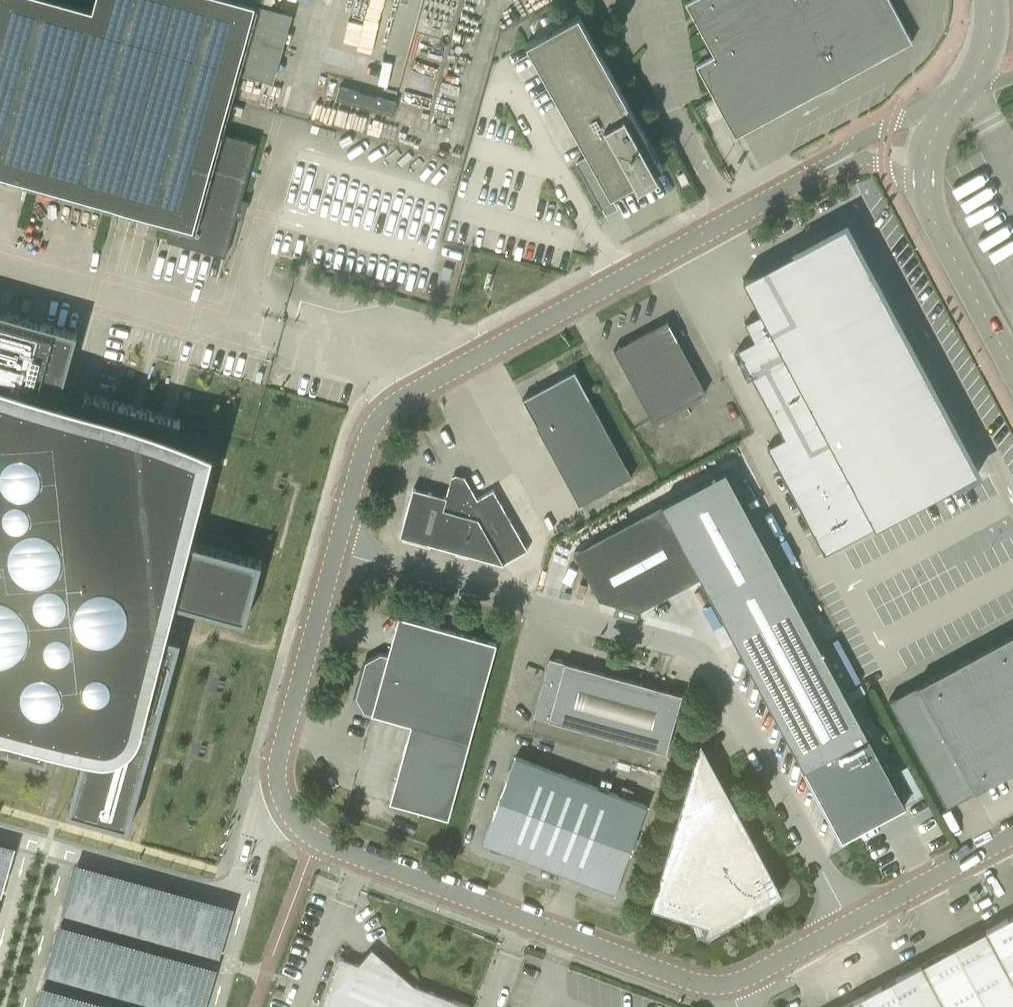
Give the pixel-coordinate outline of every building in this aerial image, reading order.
[(219,132),(255,2),(247,0),(95,0),(93,7),(67,0),(0,0),(0,172),(173,221),(168,239),(225,255),(256,142),(219,132)] [(913,41),(890,0),(691,0),(685,3),(714,56),(696,65),(709,90),(712,94),(714,97),(735,137),(913,41)] [(567,21),(528,43),(591,157),(577,165),(597,202),(611,194),(612,195),(637,180),(640,186),(660,175),(657,170),(663,166),(580,14),(567,21)] [(394,114),(397,101),(340,86),(337,98),(394,114)] [(755,340),(737,350),(784,438),(767,447),(824,554),(954,485),(956,488),(958,487),(957,484),(979,472),(959,436),(961,435),(942,400),(941,401),(922,365),(923,365),(904,330),(903,330),(884,295),(885,294),(867,259),(865,260),(846,223),(796,250),(794,247),(792,248),(794,252),(763,268),(743,279),(762,314),(745,323),(755,340)] [(46,760),(54,729),(63,731),(73,734),(75,734),(86,738),(67,811),(128,828),(181,638),(150,630),(159,598),(245,621),(262,561),(176,537),(199,455),(173,447),(181,419),(175,418),(85,392),(77,421),(55,415),(77,331),(0,310),(0,747),(46,760)] [(652,421),(706,392),(667,320),(614,349),(652,421)] [(579,505),(632,476),(575,370),(557,380),(522,399),(579,505)] [(638,610),(669,594),(701,576),(710,592),(746,661),(842,839),(858,830),(878,819),(903,806),(905,805),(726,470),(574,551),(599,598),(638,610)] [(488,534),(479,519),(471,504),(478,499),(465,477),(461,476),(451,481),(446,497),(413,488),(400,536),(504,564),(496,549),(488,534)] [(479,519),(504,506),(496,491),(478,499),(471,504),(479,519)] [(512,521),(504,506),(479,519),(488,534),(512,521)] [(512,521),(488,534),(496,549),(520,535),(512,521)] [(529,551),(520,535),(496,549),(504,564),(529,551)] [(470,741),(497,643),(399,616),(388,655),(381,653),(366,662),(356,697),(365,712),(373,714),(392,719),(392,720),(411,725),(390,802),(448,819),(470,741)] [(890,700),(948,806),(976,790),(1012,770),(1012,632),(918,685),(890,700)] [(666,752),(682,694),(550,658),(534,716),(666,752)] [(776,880),(744,822),(701,741),(651,907),(709,924),(705,934),(705,935),(770,900),(776,880)] [(615,892),(641,822),(647,805),(516,756),(484,842),(615,892)] [(1005,920),(986,930),(967,940),(940,955),(923,964),(906,973),(878,988),(861,997),(844,1006),(843,1006),(1012,1006),(1012,915),(1005,920)] [(463,1003),(339,956),(320,1006),(472,1006),(463,1003)]
